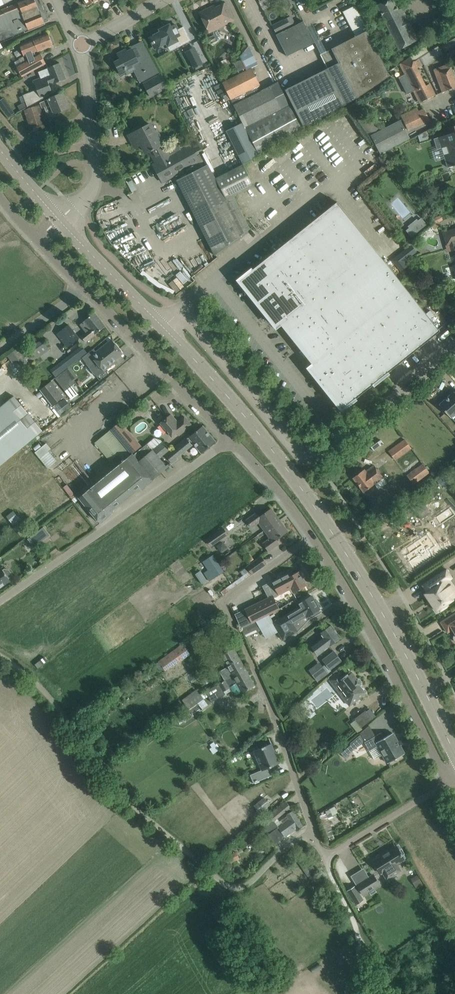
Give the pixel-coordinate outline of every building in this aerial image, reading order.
[(23,32),(35,27),(44,23),(34,0),(23,0),(17,2),(18,3),(15,4),(6,8),(0,10),(0,41),(23,32)] [(399,50),(418,40),(402,8),(398,10),(393,0),(387,0),(377,5),(399,50)] [(220,36),(217,29),(234,20),(225,3),(210,11),(209,9),(200,13),(210,32),(212,31),(213,33),(214,34),(213,35),(209,37),(208,37),(207,40),(209,43),(211,44),(211,43),(220,40),(219,39),(220,38),(221,37),(220,36)] [(109,8),(113,18),(123,15),(120,5),(109,8)] [(285,90),(303,127),(357,100),(389,75),(355,6),(343,12),(355,37),(321,55),(328,69),(285,90)] [(287,28),(284,20),(273,26),(276,33),(287,28)] [(303,21),(276,35),(287,57),(314,43),(303,21)] [(166,43),(168,46),(177,41),(180,46),(191,41),(184,27),(178,30),(175,25),(170,27),(169,25),(160,30),(161,32),(149,38),(155,49),(166,43)] [(21,64),(16,66),(19,73),(18,73),(20,77),(21,76),(22,77),(41,67),(46,64),(40,54),(35,56),(34,53),(38,51),(38,52),(43,49),(53,46),(48,33),(39,37),(33,39),(33,40),(19,45),(24,56),(27,55),(29,60),(21,64)] [(429,52),(420,58),(423,64),(424,64),(425,65),(442,54),(437,46),(429,52)] [(120,59),(115,62),(120,74),(126,72),(127,74),(135,70),(141,82),(161,73),(150,51),(137,58),(132,49),(126,52),(125,50),(117,54),(120,59)] [(202,64),(196,51),(187,56),(194,68),(202,64)] [(250,67),(258,64),(254,56),(246,60),(250,67)] [(420,58),(418,59),(413,62),(410,57),(399,64),(404,74),(396,78),(402,89),(410,85),(419,103),(435,95),(429,84),(425,86),(416,68),(422,66),(421,65),(423,64),(420,58)] [(38,72),(41,78),(34,81),(37,90),(23,95),(27,107),(57,91),(54,84),(66,79),(60,63),(47,68),(48,68),(38,72)] [(434,70),(442,92),(454,87),(454,81),(449,64),(434,70)] [(238,75),(223,83),(231,99),(242,123),(259,155),(260,155),(303,131),(278,82),(262,91),(259,85),(251,69),(238,75)] [(167,87),(161,74),(143,83),(150,97),(167,87)] [(42,108),(44,107),(49,119),(56,116),(55,113),(68,108),(62,93),(40,102),(42,108)] [(0,100),(0,104),(9,117),(15,113),(3,98),(0,100)] [(356,101),(348,107),(380,154),(410,138),(400,120),(381,130),(374,120),(371,122),(356,101)] [(39,105),(24,110),(32,132),(46,127),(39,105)] [(423,110),(421,106),(401,115),(408,131),(430,121),(424,109),(423,110)] [(242,123),(226,131),(242,163),(259,155),(242,123)] [(137,131),(129,136),(132,142),(139,139),(146,153),(149,151),(151,150),(157,161),(155,163),(165,181),(172,177),(177,174),(179,179),(176,180),(185,196),(216,179),(199,146),(193,149),(190,144),(180,150),(177,143),(168,148),(164,150),(154,131),(150,124),(137,131)] [(453,166),(454,166),(454,126),(453,126),(454,132),(434,139),(437,149),(440,148),(447,168),(453,166)] [(185,196),(215,255),(251,230),(233,197),(254,186),(243,164),(216,179),(185,196)] [(440,331),(337,202),(239,280),(276,327),(280,324),(313,365),(309,368),(342,409),(440,331)] [(423,228),(426,225),(421,218),(418,221),(423,228)] [(412,237),(415,234),(410,228),(406,230),(412,237)] [(454,250),(454,229),(443,232),(447,245),(449,244),(451,251),(454,250)] [(81,336),(85,342),(105,326),(95,313),(84,321),(80,325),(85,332),(81,336)] [(57,334),(67,347),(79,338),(68,325),(57,334)] [(93,349),(82,358),(90,368),(97,363),(103,371),(117,361),(116,360),(115,359),(117,357),(123,353),(112,339),(97,351),(96,352),(93,349)] [(23,367),(34,359),(34,360),(49,350),(43,342),(29,352),(23,344),(12,352),(23,367)] [(65,371),(55,378),(65,391),(75,383),(73,382),(67,374),(65,371)] [(61,398),(49,382),(40,390),(52,405),(61,398)] [(454,392),(439,405),(440,406),(439,407),(443,413),(445,412),(451,418),(451,417),(454,421),(454,393),(454,392)] [(14,396),(0,407),(0,465),(42,431),(14,396)] [(177,422),(170,414),(160,423),(171,437),(176,433),(179,436),(191,425),(184,417),(177,422)] [(111,429),(131,454),(141,446),(129,430),(128,431),(120,421),(111,429)] [(189,434),(174,447),(180,454),(193,443),(201,453),(215,441),(202,426),(190,436),(189,434)] [(154,478),(134,454),(133,455),(132,454),(131,455),(110,430),(109,430),(110,430),(95,442),(94,442),(110,461),(118,455),(123,461),(87,491),(79,497),(100,523),(108,517),(106,514),(139,488),(141,490),(153,480),(153,479),(154,478)] [(395,460),(411,448),(404,439),(388,451),(395,460)] [(164,441),(152,450),(160,459),(171,450),(164,441)] [(36,451),(48,467),(58,460),(46,443),(36,451)] [(176,457),(180,454),(174,447),(171,450),(160,459),(152,450),(147,443),(134,454),(154,478),(177,459),(176,457)] [(419,460),(403,471),(413,483),(428,472),(419,460)] [(387,483),(383,478),(383,477),(374,465),(366,472),(364,469),(353,478),(364,492),(374,484),(378,489),(387,483)] [(54,479),(44,487),(53,498),(63,490),(54,479)] [(267,529),(279,520),(271,508),(259,517),(256,513),(246,520),(251,527),(261,521),(267,529)] [(9,516),(12,522),(20,519),(17,513),(9,516)] [(272,537),(263,543),(268,551),(278,544),(275,540),(287,531),(279,520),(267,529),(272,537)] [(42,528),(29,538),(35,545),(47,535),(42,528)] [(227,535),(224,529),(207,540),(211,546),(227,535)] [(409,553),(403,557),(404,558),(405,557),(406,556),(408,559),(407,560),(414,571),(423,565),(424,565),(429,562),(428,561),(435,557),(434,556),(433,557),(429,551),(436,546),(436,545),(435,546),(428,535),(429,534),(428,534),(427,534),(406,548),(405,549),(405,550),(406,549),(409,553)] [(32,542),(28,537),(18,544),(23,550),(32,542)] [(203,561),(202,562),(208,570),(219,563),(216,559),(213,554),(207,558),(203,561)] [(223,595),(252,574),(266,564),(261,557),(247,567),(249,571),(221,592),(223,595)] [(224,571),(219,563),(208,570),(203,573),(209,581),(224,571)] [(10,580),(8,578),(10,577),(11,573),(9,569),(4,569),(3,570),(1,568),(0,569),(0,587),(10,580)] [(447,580),(451,577),(446,569),(423,585),(427,592),(425,593),(436,611),(439,609),(440,611),(448,606),(447,604),(453,600),(447,591),(452,587),(447,580)] [(272,582),(264,586),(269,597),(273,595),(278,593),(279,594),(291,588),(293,592),(297,590),(306,585),(299,572),(289,577),(287,578),(285,575),(272,582)] [(245,609),(235,614),(241,628),(250,624),(257,620),(273,612),(279,609),(277,604),(273,595),(269,597),(245,609)] [(277,620),(272,623),(278,632),(282,640),(298,631),(294,624),(305,618),(306,621),(312,618),(321,613),(319,609),(320,609),(319,608),(315,601),(312,596),(303,601),(299,603),(297,605),(298,607),(297,608),(299,611),(286,618),(284,616),(277,620)] [(441,622),(446,630),(451,627),(452,630),(454,634),(454,613),(441,622)] [(250,624),(241,628),(245,637),(247,636),(261,630),(257,620),(250,624)] [(340,638),(331,625),(320,633),(325,639),(313,648),(318,654),(329,646),(330,646),(340,638)] [(190,655),(182,644),(154,664),(160,671),(164,669),(163,668),(169,664),(172,668),(190,655)] [(245,669),(233,648),(217,657),(221,664),(225,662),(227,667),(220,671),(225,680),(245,669)] [(323,666),(312,675),(318,682),(331,671),(330,669),(332,668),(341,661),(333,651),(322,660),(326,664),(323,666)] [(245,669),(225,680),(200,694),(203,699),(208,696),(211,702),(225,694),(224,691),(229,688),(234,696),(242,692),(242,693),(254,685),(245,669)] [(366,693),(359,685),(361,684),(352,673),(344,679),(337,670),(328,677),(350,706),(366,693)] [(203,699),(200,694),(198,692),(183,702),(187,707),(181,711),(183,714),(179,717),(179,718),(180,717),(184,723),(202,711),(197,704),(203,699)] [(351,722),(358,731),(377,716),(371,707),(351,722)] [(364,742),(374,759),(383,754),(388,763),(404,754),(393,733),(384,738),(381,733),(364,742)] [(351,745),(341,754),(344,758),(355,748),(364,742),(360,735),(350,743),(351,745)] [(253,751),(262,770),(257,773),(260,780),(252,783),(253,783),(271,776),(271,775),(269,776),(266,769),(268,768),(273,766),(279,763),(269,738),(268,738),(271,743),(265,746),(265,745),(260,747),(260,748),(253,751)] [(264,798),(254,807),(259,813),(269,804),(264,798)] [(286,801),(237,842),(242,849),(257,837),(255,835),(264,828),(275,843),(295,829),(297,831),(303,826),(292,811),(286,815),(287,816),(281,820),(283,823),(278,826),(274,821),(277,819),(288,810),(289,812),(292,810),(290,807),(286,801)] [(320,815),(326,830),(333,827),(328,812),(320,815)] [(397,847),(374,862),(381,873),(383,872),(387,879),(401,870),(398,864),(405,860),(397,847)] [(234,862),(231,855),(224,858),(227,865),(234,862)] [(373,875),(357,885),(363,895),(379,885),(373,875)] [(356,904),(363,900),(354,886),(348,890),(356,904)]
